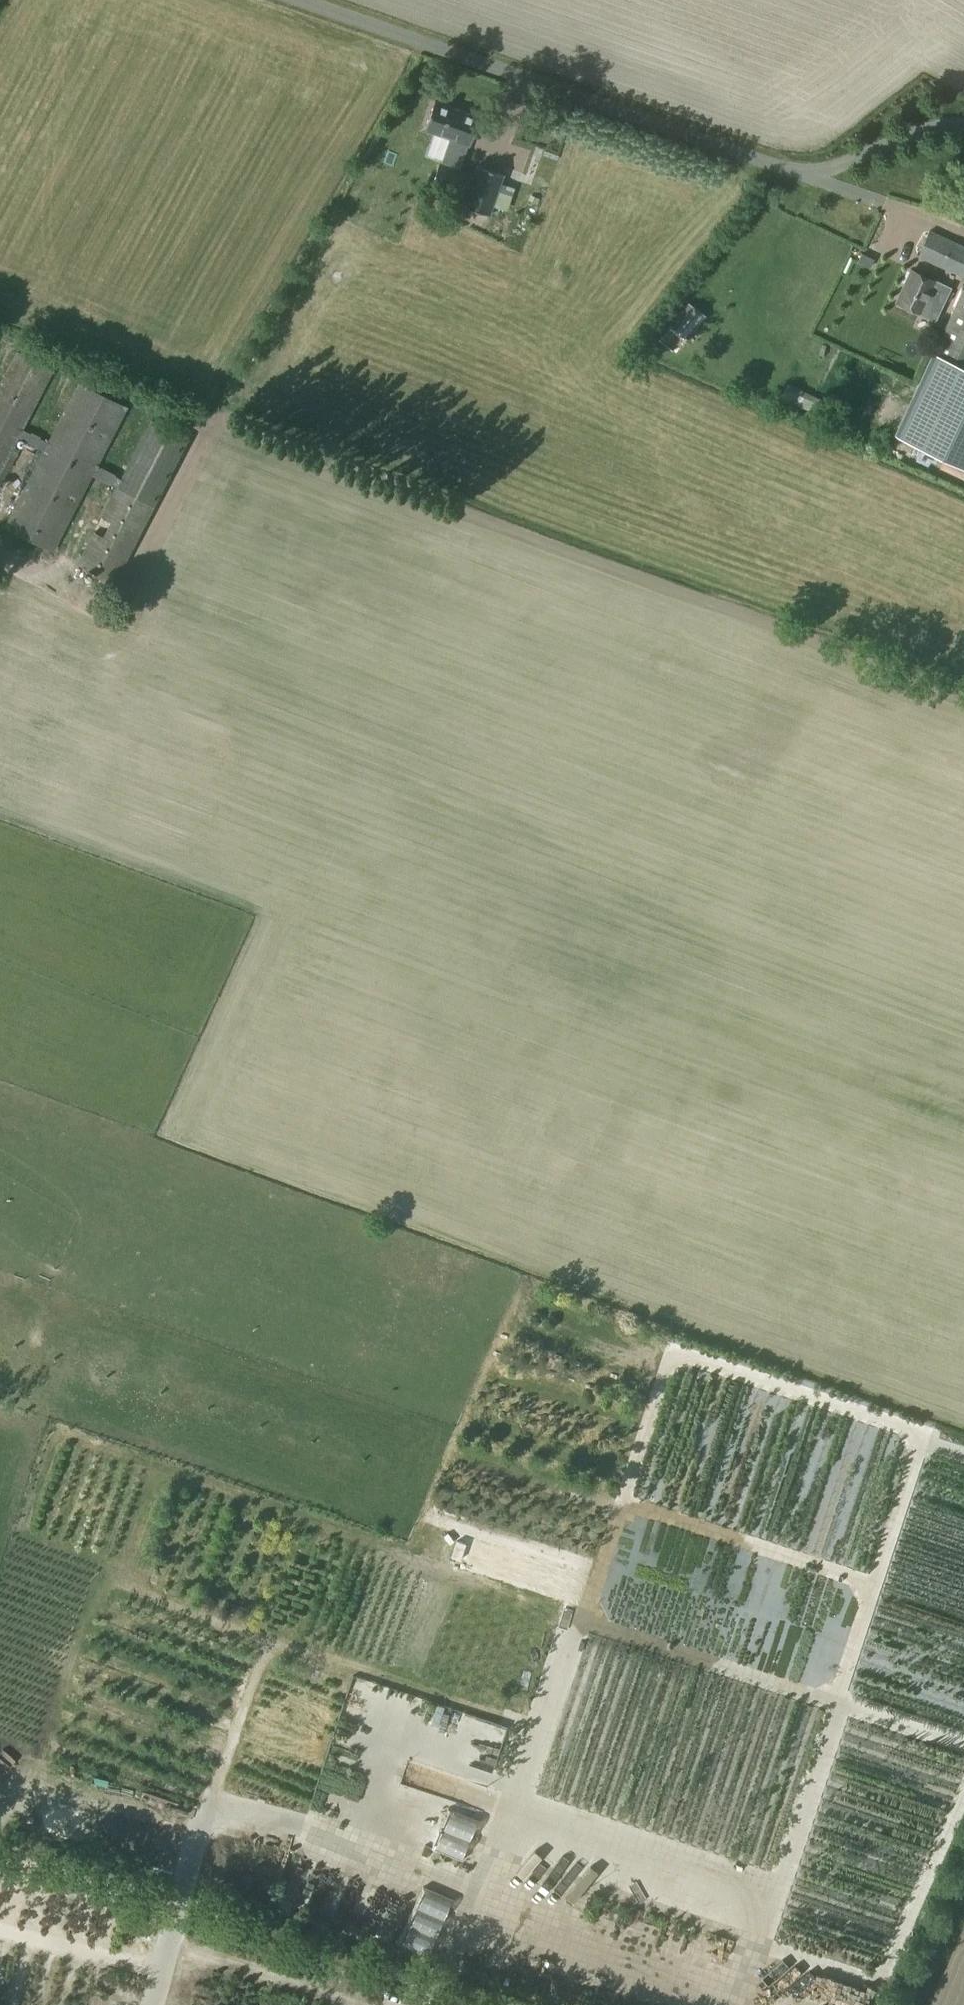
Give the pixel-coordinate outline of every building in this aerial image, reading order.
[(464,151),(475,120),(429,104),(419,136),(464,151)] [(486,219),(500,178),(471,169),(457,209),(486,219)] [(938,271),(952,239),(931,230),(917,262),(938,271)] [(852,253),(849,263),(864,268),(868,258),(852,253)] [(910,273),(896,305),(935,322),(949,291),(910,273)] [(900,439),(963,468),(963,298),(963,297),(914,404),(900,439)] [(686,308),(671,329),(686,340),(702,319),(686,308)] [(4,485),(23,450),(15,446),(19,439),(43,451),(4,529),(52,553),(93,476),(96,469),(127,409),(77,384),(47,444),(23,432),(53,372),(16,354),(0,384),(0,483),(4,485)] [(117,488),(78,565),(115,583),(187,441),(150,422),(121,481),(96,469),(93,476),(117,488)]
